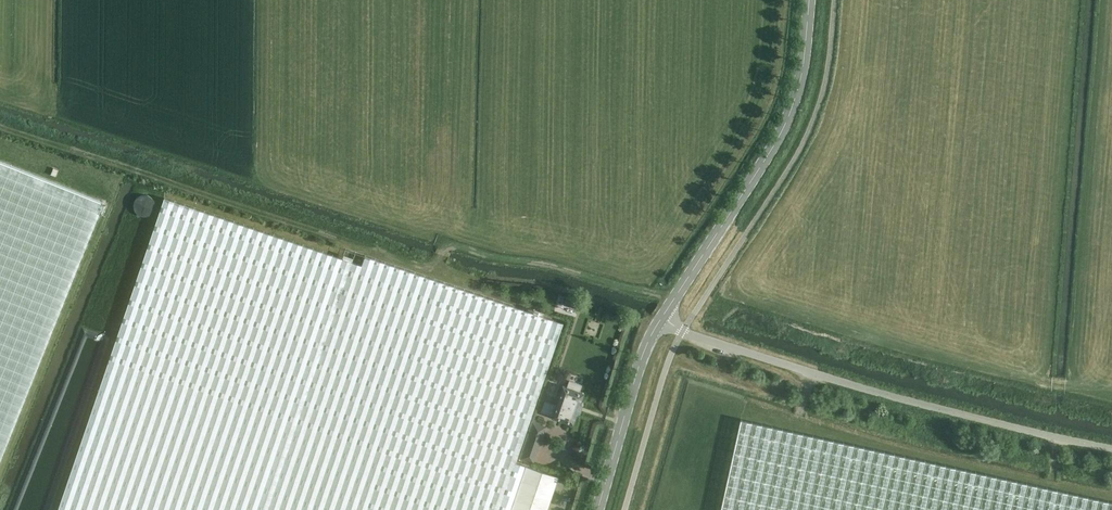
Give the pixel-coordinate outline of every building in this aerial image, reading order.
[(78,270),(105,202),(0,160),(0,465),(78,270)] [(139,195),(137,214),(154,216),(156,197),(139,195)] [(560,475),(526,463),(529,457),(520,454),(565,322),(366,254),(363,263),(166,196),(58,509),(548,509),(560,475)] [(579,391),(581,385),(569,381),(567,387),(564,386),(563,386),(563,387),(559,397),(556,406),(545,402),(541,412),(553,416),(552,417),(554,417),(572,423),(573,424),(574,423),(573,423),(577,413),(578,413),(580,404),(583,394),(584,393),(583,392),(583,393),(579,391)] [(717,412),(699,509),(1111,509),(1111,502),(717,412)] [(525,440),(539,445),(544,433),(529,428),(525,440)]
